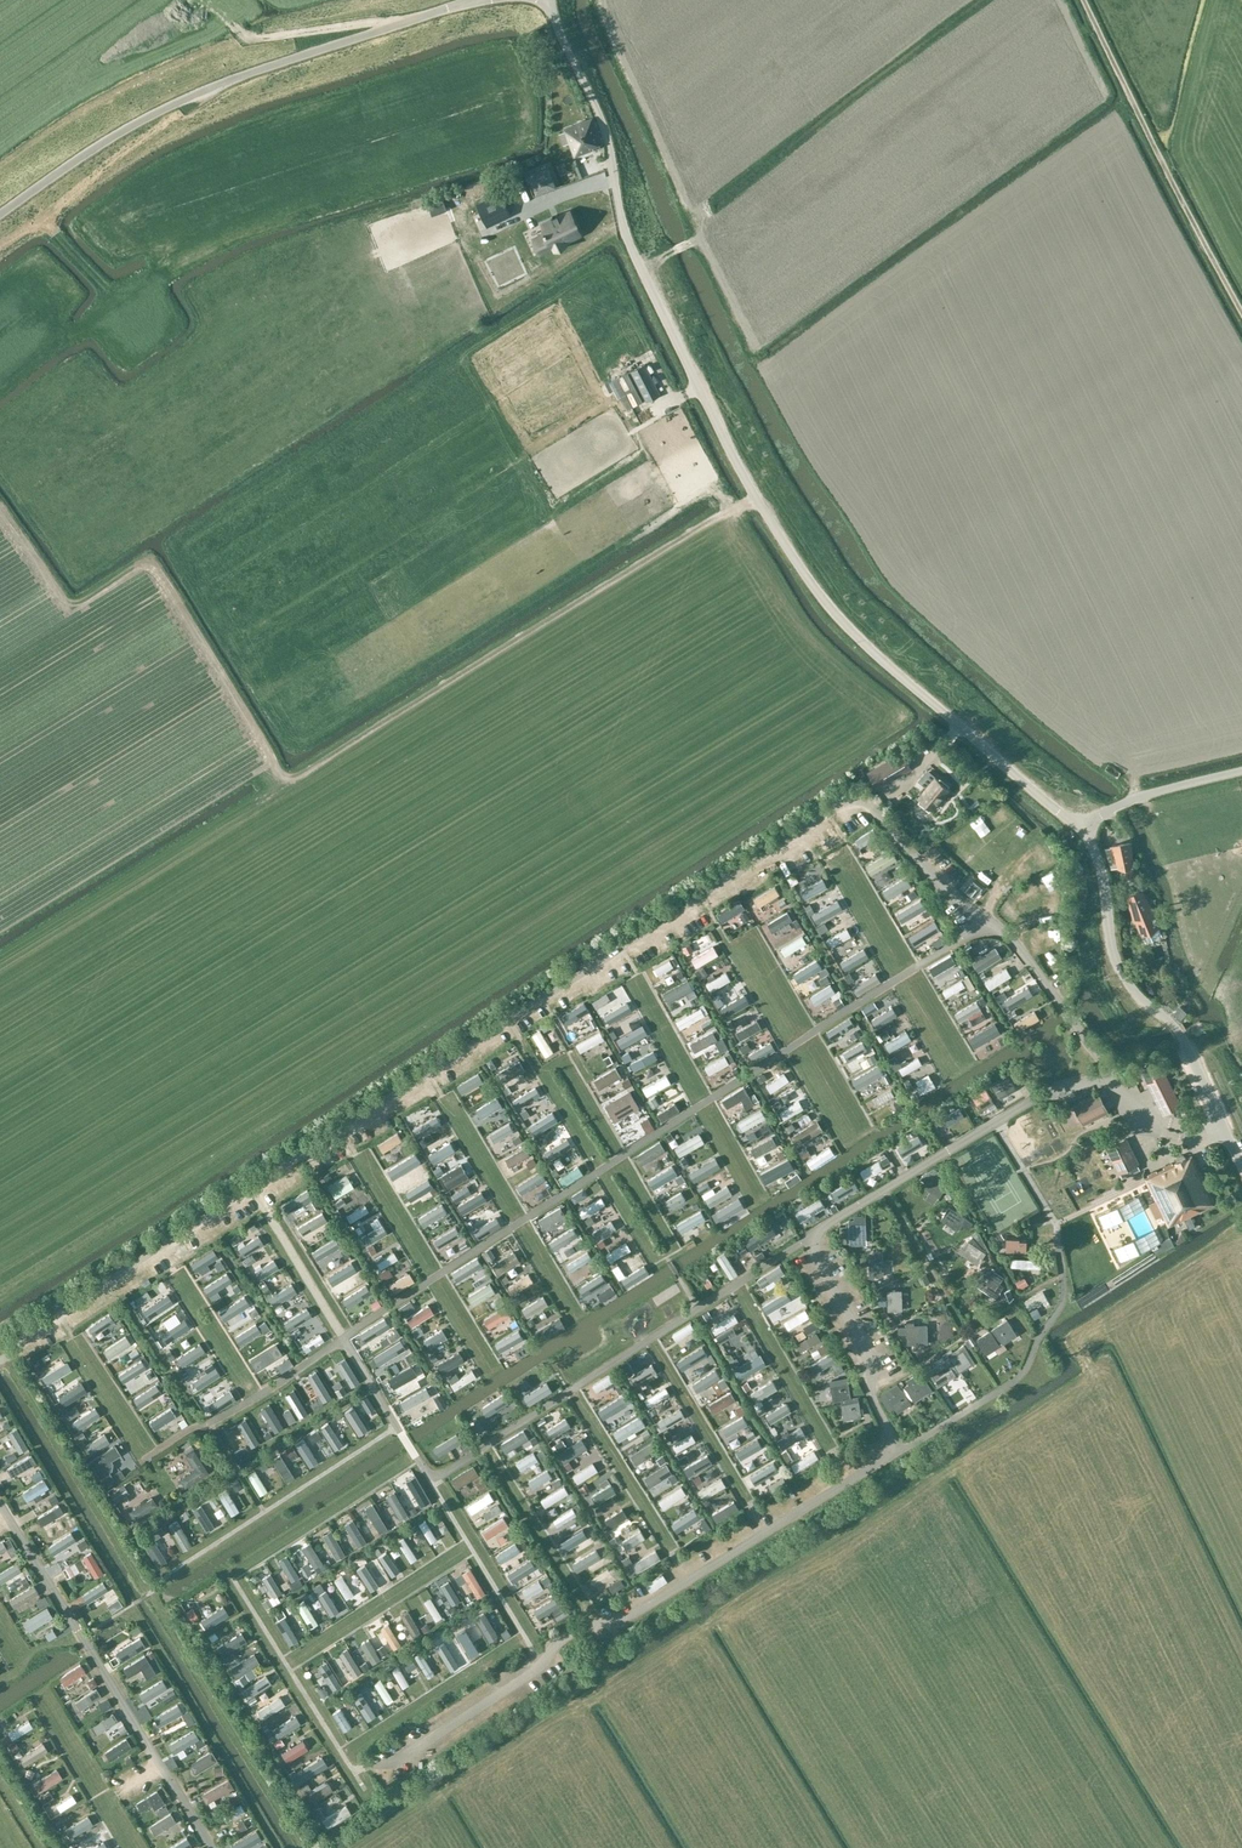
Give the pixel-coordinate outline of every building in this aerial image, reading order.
[(574,156),(581,153),(594,149),(593,146),(602,142),(592,118),(584,120),(583,118),(572,122),(573,124),(553,132),(558,149),(570,144),(574,156)] [(535,191),(554,184),(547,165),(528,172),(535,191)] [(487,226),(511,214),(501,192),(477,204),(487,226)] [(546,232),(538,236),(545,250),(553,246),(554,248),(566,243),(565,241),(581,234),(570,210),(559,215),(558,213),(557,213),(558,216),(554,217),(553,215),(552,216),(553,218),(543,223),(546,229),(545,230),(546,232)] [(473,237),(449,247),(452,254),(466,248),(469,253),(478,249),(475,244),(476,243),(473,237)] [(632,371),(648,401),(661,393),(645,364),(632,371)] [(902,750),(867,771),(877,788),(912,766),(902,750)] [(934,811),(952,789),(930,771),(921,782),(926,786),(917,797),(934,811)] [(864,844),(883,833),(877,823),(859,834),(864,844)] [(844,858),(853,855),(845,834),(836,837),(844,858)] [(1119,867),(1131,865),(1130,842),(1112,845),(1112,847),(1119,867)] [(895,844),(873,859),(878,866),(900,851),(895,844)] [(1111,869),(1119,867),(1112,847),(1105,848),(1111,869)] [(893,891),(916,877),(912,870),(888,884),(893,891)] [(821,896),(822,902),(831,899),(828,886),(833,885),(830,873),(820,875),(819,871),(805,875),(811,898),(821,896)] [(963,889),(966,892),(968,891),(973,884),(973,883),(970,880),(968,881),(963,887),(963,889)] [(782,910),(777,902),(784,898),(780,892),(785,889),(780,881),(759,894),(773,916),(782,910)] [(972,895),(972,897),(975,899),(977,899),(982,892),(982,890),(979,888),(977,888),(972,895)] [(1160,923),(1141,892),(1129,897),(1134,916),(1135,916),(1144,936),(1152,935),(1160,929),(1157,924),(1160,923)] [(902,908),(908,916),(926,904),(921,896),(902,908)] [(821,917),(838,907),(834,900),(817,910),(821,917)] [(747,901),(728,913),(730,916),(727,918),(733,927),(755,914),(747,901)] [(841,905),(844,913),(849,912),(853,924),(859,922),(851,901),(841,905)] [(772,918),(777,928),(798,917),(792,907),(772,918)] [(915,929),(919,936),(941,925),(937,917),(915,929)] [(1030,923),(1032,933),(1056,929),(1055,919),(1030,923)] [(836,942),(856,932),(852,924),(832,933),(836,942)] [(789,952),(812,938),(807,930),(784,944),(789,952)] [(997,931),(977,941),(982,951),(1002,941),(997,931)] [(693,951),(699,946),(694,939),(687,944),(693,951)] [(702,963),(725,951),(720,941),(697,954),(702,963)] [(976,955),(981,965),(1006,953),(1002,943),(976,955)] [(846,958),(851,966),(869,954),(864,947),(846,958)] [(951,963),(961,958),(956,948),(933,961),(941,975),(954,968),(951,963)] [(805,976),(827,963),(822,954),(800,967),(805,976)] [(665,974),(681,966),(675,955),(659,964),(665,974)] [(993,984),(1015,971),(1011,963),(988,976),(993,984)] [(711,979),(715,987),(736,976),(732,968),(711,979)] [(861,990),(886,977),(881,968),(856,981),(861,990)] [(950,992),(970,981),(965,973),(946,984),(950,992)] [(1035,985),(1043,980),(1038,973),(1030,978),(1035,985)] [(676,1000),(700,988),(694,975),(669,987),(676,1000)] [(836,979),(815,993),(820,1001),(841,987),(836,979)] [(1009,1004),(1028,994),(1024,986),(1004,996),(1009,1004)] [(962,1020),(994,1006),(987,990),(977,995),(974,988),(952,997),(962,1020)] [(725,1003),(730,1013),(755,998),(749,989),(725,1003)] [(823,1011),(841,1001),(837,993),(819,1003),(823,1011)] [(568,1009),(573,1018),(596,1006),(592,997),(568,1009)] [(612,1020),(633,1008),(628,1000),(607,1012),(612,1020)] [(685,1013),(689,1020),(708,1011),(705,1004),(685,1013)] [(895,1004),(878,1010),(881,1020),(898,1014),(895,1004)] [(1037,1004),(1016,1017),(1022,1026),(1043,1013),(1037,1004)] [(840,1029),(860,1017),(855,1010),(835,1022),(840,1029)] [(709,1026),(719,1020),(714,1011),(704,1016),(709,1026)] [(599,1012),(591,1015),(594,1024),(602,1020),(599,1012)] [(993,1012),(972,1023),(975,1030),(996,1018),(993,1012)] [(743,1026),(749,1040),(769,1030),(763,1017),(743,1026)] [(1001,1019),(973,1030),(977,1041),(1005,1030),(1001,1019)] [(642,1024),(619,1036),(624,1044),(646,1032),(642,1024)] [(549,1052),(557,1048),(547,1025),(539,1029),(549,1052)] [(855,1030),(860,1037),(866,1032),(860,1025),(855,1030)] [(893,1047),(916,1035),(910,1025),(888,1037),(893,1047)] [(585,1047),(610,1037),(606,1027),(581,1038),(585,1047)] [(725,1041),(718,1027),(696,1038),(703,1052),(725,1041)] [(847,1056),(872,1046),(868,1037),(843,1047),(847,1056)] [(758,1061),(779,1048),(774,1039),(752,1053),(758,1061)] [(499,1057),(504,1065),(525,1053),(520,1045),(499,1057)] [(868,1063),(874,1060),(869,1048),(850,1057),(853,1065),(866,1059),(868,1063)] [(651,1049),(639,1057),(644,1065),(656,1057),(651,1049)] [(709,1061),(714,1070),(735,1060),(730,1050),(709,1061)] [(923,1051),(903,1063),(907,1070),(927,1059),(923,1051)] [(525,1057),(501,1067),(506,1078),(530,1068),(525,1057)] [(1138,1068),(1146,1081),(1164,1114),(1182,1104),(1157,1058),(1138,1068)] [(866,1080),(888,1068),(883,1059),(861,1071),(866,1080)] [(1131,1059),(1122,1064),(1131,1081),(1140,1077),(1131,1059)] [(621,1062),(599,1073),(605,1085),(627,1075),(621,1062)] [(784,1064),(778,1069),(780,1072),(769,1081),(775,1089),(798,1072),(793,1064),(788,1068),(784,1064)] [(485,1069),(467,1077),(471,1085),(488,1078),(485,1069)] [(650,1090),(676,1080),(673,1070),(646,1080),(650,1090)] [(921,1092),(936,1081),(931,1073),(915,1084),(921,1092)] [(991,1083),(1000,1098),(1017,1088),(1007,1073),(991,1083)] [(801,1078),(786,1087),(794,1100),(783,1106),(788,1115),(813,1100),(801,1078)] [(753,1103),(764,1096),(759,1088),(755,1090),(749,1081),(726,1094),(732,1104),(748,1095),(753,1103)] [(539,1083),(517,1097),(522,1105),(544,1092),(539,1083)] [(894,1083),(879,1093),(884,1100),(899,1090),(894,1083)] [(637,1085),(609,1098),(627,1139),(660,1125),(654,1111),(645,1115),(641,1107),(646,1105),(637,1085)] [(973,1097),(982,1110),(994,1102),(986,1088),(973,1097)] [(502,1092),(481,1105),(487,1115),(508,1102),(502,1092)] [(1084,1123),(1108,1111),(1098,1093),(1075,1104),(1084,1123)] [(678,1099),(662,1110),(667,1117),(683,1106),(678,1099)] [(950,1119),(967,1108),(962,1100),(945,1111),(950,1119)] [(439,1105),(414,1118),(422,1134),(447,1121),(439,1105)] [(736,1120),(745,1136),(766,1124),(762,1116),(767,1113),(763,1105),(736,1120)] [(532,1123),(539,1132),(563,1117),(556,1107),(532,1123)] [(499,1139),(523,1125),(518,1116),(494,1130),(499,1139)] [(402,1127),(383,1141),(389,1149),(408,1135),(402,1127)] [(682,1146),(702,1137),(698,1127),(678,1136),(682,1146)] [(439,1143),(451,1140),(449,1132),(437,1135),(439,1143)] [(778,1132),(755,1142),(761,1154),(783,1144),(778,1132)] [(900,1145),(910,1139),(906,1133),(897,1139),(900,1145)] [(549,1145),(556,1155),(572,1144),(565,1134),(549,1145)] [(665,1149),(671,1146),(667,1137),(642,1148),(649,1162),(668,1154),(665,1149)] [(456,1138),(433,1148),(438,1158),(461,1148),(456,1138)] [(405,1145),(409,1152),(417,1146),(413,1139),(405,1145)] [(1138,1163),(1126,1139),(1108,1148),(1119,1172),(1138,1163)] [(515,1162),(537,1150),(532,1141),(510,1153),(515,1162)] [(447,1167),(467,1157),(462,1148),(443,1158),(447,1167)] [(799,1165),(794,1154),(767,1165),(772,1177),(799,1165)] [(1175,1163),(1145,1178),(1168,1226),(1216,1203),(1192,1154),(1175,1161),(1175,1163)] [(863,1166),(869,1178),(889,1168),(883,1156),(863,1166)] [(697,1170),(693,1171),(697,1180),(724,1167),(719,1157),(696,1168),(697,1170)] [(573,1185),(590,1169),(580,1158),(563,1175),(573,1185)] [(544,1167),(526,1180),(531,1187),(549,1174),(544,1167)] [(924,1173),(921,1177),(925,1180),(922,1184),(939,1197),(948,1184),(943,1181),(945,1179),(940,1171),(935,1167),(924,1173)] [(338,1195),(359,1183),(351,1170),(331,1182),(338,1195)] [(481,1170),(459,1181),(463,1189),(485,1179),(481,1170)] [(858,1174),(835,1185),(842,1198),(864,1188),(858,1174)] [(415,1183),(423,1197),(439,1189),(432,1175),(415,1183)] [(560,1191),(553,1177),(531,1189),(538,1202),(560,1191)] [(728,1185),(711,1196),(716,1202),(733,1192),(728,1185)] [(290,1199),(299,1213),(319,1199),(309,1186),(290,1199)] [(674,1207),(692,1199),(687,1186),(669,1194),(674,1207)] [(468,1210),(489,1198),(485,1190),(464,1202),(468,1210)] [(580,1201),(586,1210),(603,1198),(597,1190),(580,1201)] [(1118,1261),(1153,1244),(1164,1239),(1142,1192),(1095,1215),(1118,1261)] [(448,1198),(427,1210),(433,1221),(454,1208),(448,1198)] [(565,1199),(543,1213),(549,1222),(571,1209),(565,1199)] [(355,1219),(374,1207),(369,1200),(350,1211),(355,1219)] [(745,1201),(720,1213),(724,1222),(749,1209),(745,1201)] [(484,1203),(470,1211),(474,1218),(488,1211),(484,1203)] [(681,1219),(687,1229),(711,1216),(705,1205),(681,1219)] [(950,1206),(941,1218),(958,1230),(962,1224),(969,1229),(973,1223),(966,1217),(966,1218),(960,1214),(950,1206)] [(310,1233),(333,1218),(326,1207),(303,1222),(310,1233)] [(602,1236),(621,1223),(615,1214),(596,1227),(602,1236)] [(482,1236),(505,1223),(501,1216),(478,1229),(482,1236)] [(216,1221),(219,1234),(226,1232),(223,1219),(216,1221)] [(866,1242),(864,1221),(850,1222),(851,1243),(866,1242)] [(443,1233),(448,1241),(465,1230),(460,1222),(443,1233)] [(577,1233),(582,1230),(578,1222),(561,1232),(570,1246),(581,1240),(577,1233)] [(384,1223),(374,1229),(371,1224),(362,1229),(370,1241),(389,1230),(384,1223)] [(208,1226),(212,1238),(218,1236),(215,1224),(208,1226)] [(614,1256),(636,1247),(628,1229),(614,1235),(618,1244),(610,1248),(614,1256)] [(958,1251),(978,1264),(983,1257),(984,1255),(986,1252),(987,1250),(988,1251),(990,1250),(978,1229),(972,1233),(971,1233),(972,1236),(968,1240),(967,1239),(958,1251)] [(197,1248),(204,1246),(203,1241),(210,1239),(208,1230),(193,1234),(197,1248)] [(252,1238),(251,1237),(242,1242),(246,1251),(268,1239),(264,1232),(252,1238)] [(1006,1251),(1027,1252),(1027,1240),(1020,1239),(1020,1233),(1007,1233),(1006,1251)] [(322,1252),(345,1243),(341,1234),(318,1243),(322,1252)] [(1170,1236),(1164,1239),(1153,1244),(1156,1252),(1174,1244),(1170,1236)] [(506,1252),(512,1247),(507,1240),(500,1245),(506,1252)] [(590,1244),(572,1260),(578,1267),(597,1251),(590,1244)] [(387,1252),(378,1258),(383,1266),(403,1254),(399,1248),(388,1254),(387,1252)] [(251,1261),(261,1258),(258,1249),(248,1252),(251,1261)] [(503,1269),(523,1256),(519,1249),(498,1261),(503,1269)] [(734,1275),(741,1271),(729,1249),(722,1253),(734,1275)] [(869,1277),(884,1276),(884,1252),(872,1252),(872,1253),(871,1253),(871,1256),(869,1256),(869,1277)] [(1043,1265),(1043,1253),(1018,1253),(1017,1264),(1043,1265)] [(1088,1258),(1098,1282),(1107,1278),(1097,1254),(1088,1258)] [(459,1266),(463,1274),(486,1264),(482,1256),(459,1266)] [(279,1257),(258,1266),(262,1275),(283,1266),(279,1257)] [(634,1267),(642,1263),(640,1257),(631,1261),(634,1267)] [(341,1279),(360,1268),(354,1258),(335,1269),(341,1279)] [(594,1261),(596,1268),(606,1265),(603,1258),(594,1261)] [(783,1260),(755,1278),(761,1287),(789,1269),(783,1260)] [(641,1262),(624,1275),(631,1283),(647,1270),(641,1262)] [(393,1264),(385,1268),(389,1275),(397,1270),(393,1264)] [(533,1268),(512,1281),(517,1290),(539,1277),(533,1268)] [(983,1272),(975,1284),(996,1298),(1003,1286),(1004,1285),(1001,1283),(1000,1282),(1004,1276),(992,1268),(983,1272)] [(397,1288),(420,1278),(416,1269),(393,1278),(397,1288)] [(590,1291),(610,1277),(604,1269),(584,1283),(590,1291)] [(1023,1284),(1034,1280),(1030,1271),(1019,1275),(1023,1284)] [(478,1300),(502,1288),(497,1277),(473,1289),(478,1300)] [(130,1278),(125,1281),(131,1293),(136,1290),(130,1278)] [(280,1300),(299,1288),(294,1280),(275,1292),(280,1300)] [(349,1294),(355,1302),(376,1288),(370,1280),(349,1294)] [(798,1282),(775,1294),(780,1302),(802,1290),(798,1282)] [(1048,1285),(1028,1294),(1033,1305),(1053,1296),(1048,1285)] [(103,1296),(97,1295),(96,1308),(102,1308),(102,1301),(115,1302),(116,1290),(103,1289),(103,1296)] [(888,1310),(903,1310),(902,1289),(887,1290),(888,1310)] [(735,1290),(725,1294),(728,1302),(738,1297),(735,1290)] [(527,1305),(533,1314),(554,1301),(549,1292),(527,1305)] [(379,1307),(387,1304),(383,1294),(375,1298),(379,1307)] [(803,1295),(797,1300),(802,1306),(808,1302),(803,1295)] [(244,1300),(248,1310),(257,1307),(253,1296),(244,1300)] [(416,1323),(439,1308),(433,1299),(410,1314),(416,1323)] [(402,1315),(410,1306),(404,1301),(396,1310),(402,1315)] [(485,1315),(492,1329),(518,1316),(510,1301),(485,1315)] [(793,1325),(815,1312),(810,1304),(788,1317),(793,1325)] [(364,1318),(374,1311),(370,1305),(360,1312),(364,1318)] [(91,1322),(96,1330),(121,1316),(116,1307),(91,1322)] [(740,1309),(714,1320),(718,1329),(744,1317),(740,1309)] [(546,1336),(571,1323),(565,1312),(540,1325),(546,1336)] [(370,1338),(393,1324),(388,1316),(365,1330),(370,1338)] [(680,1336),(700,1327),(696,1318),(676,1327),(680,1336)] [(994,1328),(992,1329),(1000,1342),(1002,1341),(1003,1343),(1017,1334),(1007,1318),(993,1327),(994,1328)] [(259,1322),(262,1330),(272,1327),(269,1319),(259,1322)] [(921,1336),(921,1323),(915,1323),(915,1320),(906,1321),(906,1325),(898,1325),(898,1334),(906,1333),(907,1344),(908,1344),(921,1344),(924,1341),(924,1338),(921,1336)] [(399,1323),(390,1329),(395,1337),(404,1330),(399,1323)] [(434,1345),(452,1333),(446,1324),(428,1335),(434,1345)] [(496,1339),(508,1360),(538,1343),(534,1335),(515,1345),(513,1342),(525,1335),(520,1326),(496,1339)] [(729,1333),(732,1347),(758,1341),(754,1327),(729,1333)] [(806,1348),(827,1336),(822,1327),(801,1338),(806,1348)] [(1000,1342),(992,1329),(991,1330),(990,1329),(977,1338),(987,1354),(1000,1345),(999,1343),(1000,1342)] [(137,1339),(132,1330),(108,1343),(113,1352),(137,1339)] [(413,1358),(420,1355),(410,1335),(378,1351),(383,1361),(408,1348),(413,1358)] [(972,1335),(967,1338),(972,1345),(976,1342),(972,1335)] [(825,1349),(835,1345),(832,1338),(822,1342),(825,1349)] [(707,1339),(688,1350),(693,1357),(711,1346),(707,1339)] [(966,1339),(962,1342),(966,1349),(971,1346),(966,1339)] [(444,1349),(448,1354),(458,1348),(454,1342),(444,1349)] [(442,1361),(449,1370),(470,1354),(462,1345),(442,1361)] [(948,1358),(956,1371),(958,1370),(959,1372),(973,1363),(963,1347),(949,1356),(949,1357),(948,1358)] [(224,1364),(240,1358),(236,1348),(220,1354),(224,1364)] [(268,1360),(275,1370),(293,1358),(286,1348),(268,1360)] [(765,1348),(738,1364),(746,1376),(772,1360),(765,1348)] [(45,1371),(51,1380),(77,1363),(69,1349),(50,1361),(53,1366),(45,1371)] [(841,1349),(815,1357),(819,1369),(845,1361),(841,1349)] [(148,1351),(124,1366),(132,1379),(145,1371),(142,1366),(153,1359),(148,1351)] [(624,1360),(630,1370),(638,1365),(632,1355),(624,1360)] [(44,1356),(36,1361),(40,1367),(48,1363),(44,1356)] [(634,1371),(640,1380),(662,1367),(656,1358),(634,1371)] [(955,1372),(956,1371),(948,1358),(947,1359),(946,1358),(928,1370),(936,1383),(941,1381),(942,1383),(956,1374),(955,1372)] [(416,1361),(384,1375),(392,1393),(401,1389),(399,1384),(422,1373),(416,1361)] [(475,1363),(452,1377),(458,1387),(481,1372),(475,1363)] [(704,1372),(709,1380),(725,1372),(721,1363),(704,1372)] [(601,1387),(621,1376),(616,1368),(596,1379),(601,1387)] [(905,1386),(904,1387),(912,1400),(913,1399),(915,1401),(929,1392),(932,1389),(920,1370),(906,1379),(908,1383),(905,1385),(905,1386)] [(700,1388),(708,1382),(701,1372),(693,1377),(700,1388)] [(776,1374),(754,1388),(761,1398),(783,1384),(776,1374)] [(158,1379),(137,1390),(142,1400),(164,1389),(158,1379)] [(409,1407),(444,1389),(439,1379),(403,1397),(409,1407)] [(83,1381),(64,1393),(69,1401),(88,1389),(83,1381)] [(843,1399),(844,1402),(853,1400),(859,1399),(858,1395),(851,1396),(849,1381),(843,1382),(830,1384),(833,1400),(843,1399)] [(910,1401),(912,1400),(904,1387),(902,1388),(902,1387),(901,1387),(897,1382),(890,1387),(879,1394),(890,1409),(894,1406),(898,1412),(912,1403),(910,1401)] [(627,1387),(607,1401),(613,1409),(633,1395),(627,1387)] [(728,1403),(741,1398),(737,1387),(714,1396),(718,1406),(728,1402),(728,1403)] [(853,1400),(844,1402),(841,1403),(844,1419),(862,1416),(862,1415),(865,1415),(863,1407),(861,1407),(859,1399),(853,1400)] [(0,1404),(0,1414),(10,1409),(6,1400),(0,1404)] [(665,1425),(687,1412),(682,1402),(660,1415),(665,1425)] [(171,1403),(152,1417),(157,1424),(176,1410),(171,1403)] [(356,1403),(349,1408),(361,1429),(368,1425),(356,1403)] [(98,1404),(80,1416),(84,1423),(103,1411),(98,1404)] [(628,1430),(646,1421),(638,1406),(629,1411),(633,1418),(624,1422),(628,1430)] [(2,1423),(14,1417),(10,1410),(0,1416),(0,1419),(2,1423)] [(748,1411),(726,1422),(730,1431),(753,1420),(748,1411)] [(554,1433),(573,1423),(569,1415),(550,1425),(554,1433)] [(324,1423),(339,1445),(348,1440),(332,1417),(324,1423)] [(97,1447),(114,1437),(103,1420),(87,1430),(97,1447)] [(12,1438),(17,1435),(24,1446),(31,1441),(20,1422),(7,1429),(12,1438)] [(568,1456),(593,1444),(583,1423),(566,1432),(568,1436),(560,1439),(568,1456)] [(529,1424),(505,1439),(511,1450),(536,1436),(529,1424)] [(677,1439),(682,1448),(701,1435),(695,1427),(677,1439)] [(455,1442),(467,1438),(464,1429),(438,1438),(444,1454),(457,1449),(455,1442)] [(316,1430),(311,1438),(317,1442),(323,1434),(316,1430)] [(298,1438),(312,1461),(320,1456),(307,1433),(298,1438)] [(761,1433),(743,1443),(747,1451),(756,1446),(765,1441),(761,1433)] [(193,1435),(185,1440),(189,1447),(197,1442),(193,1435)] [(805,1436),(782,1450),(796,1471),(818,1457),(805,1436)] [(635,1448),(641,1460),(664,1448),(659,1437),(635,1448)] [(708,1441),(696,1447),(700,1455),(712,1448),(708,1441)] [(117,1473),(111,1460),(126,1452),(120,1442),(95,1454),(107,1478),(117,1473)] [(526,1466),(548,1455),(542,1445),(521,1456),(526,1466)] [(18,1447),(10,1452),(12,1457),(21,1453),(18,1447)] [(35,1449),(11,1463),(16,1471),(40,1457),(35,1449)] [(286,1449),(278,1453),(288,1477),(297,1473),(286,1449)] [(694,1473),(718,1458),(712,1449),(688,1464),(694,1473)] [(273,1455),(267,1459),(272,1467),(279,1462),(273,1455)] [(582,1478),(603,1465),(597,1457),(577,1470),(582,1478)] [(657,1483),(679,1472),(673,1459),(650,1471),(657,1483)] [(472,1484),(482,1479),(479,1472),(484,1469),(479,1460),(455,1473),(464,1490),(473,1485),(472,1484)] [(754,1479),(779,1471),(776,1463),(759,1469),(757,1464),(750,1466),(754,1479)] [(558,1474),(552,1464),(534,1474),(540,1484),(558,1474)] [(252,1470),(263,1491),(272,1486),(260,1466),(252,1470)] [(33,1499),(56,1482),(48,1471),(24,1488),(33,1499)] [(234,1486),(246,1482),(243,1473),(231,1477),(234,1486)] [(729,1474),(703,1482),(706,1493),(732,1485),(729,1474)] [(414,1483),(423,1500),(432,1495),(422,1478),(414,1483)] [(119,1496),(133,1489),(129,1480),(115,1487),(119,1496)] [(665,1503),(691,1491),(687,1481),(661,1493),(665,1503)] [(545,1492),(549,1501),(573,1491),(570,1482),(545,1492)] [(594,1493),(598,1500),(616,1489),(612,1482),(594,1493)] [(231,1483),(223,1487),(233,1510),(241,1507),(231,1483)] [(494,1485),(471,1503),(477,1511),(500,1492),(494,1485)] [(401,1511),(410,1504),(397,1487),(382,1498),(388,1506),(394,1502),(401,1511)] [(714,1497),(718,1506),(739,1496),(735,1487),(714,1497)] [(217,1517),(230,1512),(220,1491),(208,1497),(217,1517)] [(48,1522),(69,1507),(64,1498),(42,1513),(48,1522)] [(562,1503),(565,1511),(559,1513),(561,1520),(583,1512),(579,1503),(574,1504),(573,1499),(562,1503)] [(358,1515),(349,1520),(361,1542),(372,1536),(373,1537),(379,1533),(373,1523),(384,1517),(374,1500),(369,1503),(372,1509),(368,1511),(373,1519),(364,1525),(358,1515)] [(619,1528),(635,1520),(627,1504),(608,1514),(625,1546),(646,1535),(640,1522),(621,1532),(619,1528)] [(486,1520),(489,1530),(513,1522),(507,1505),(495,1509),(498,1516),(486,1520)] [(708,1506),(679,1519),(682,1526),(711,1514),(708,1506)] [(557,1513),(550,1516),(556,1528),(563,1525),(557,1513)] [(597,1528),(601,1525),(594,1513),(590,1516),(597,1528)] [(181,1516),(175,1520),(186,1536),(192,1532),(181,1516)] [(423,1520),(434,1540),(441,1536),(431,1516),(423,1520)] [(325,1529),(336,1526),(333,1518),(322,1522),(325,1529)] [(590,1521),(583,1526),(577,1518),(570,1524),(574,1531),(569,1534),(575,1542),(595,1528),(590,1521)] [(166,1534),(173,1530),(168,1521),(161,1525),(166,1534)] [(80,1526),(57,1537),(61,1546),(84,1535),(80,1526)] [(326,1531),(341,1555),(350,1550),(335,1526),(326,1531)] [(12,1545),(8,1536),(0,1540),(0,1552),(12,1545)] [(322,1568),(331,1561),(310,1537),(301,1545),(322,1568)] [(501,1557),(528,1548),(524,1538),(497,1548),(501,1557)] [(162,1560),(169,1555),(159,1539),(152,1544),(162,1560)] [(598,1559),(595,1554),(605,1548),(600,1540),(583,1552),(590,1564),(598,1559)] [(607,1557),(614,1554),(611,1546),(604,1549),(607,1557)] [(87,1552),(99,1574),(107,1569),(96,1547),(87,1552)] [(383,1554),(395,1572),(403,1567),(391,1549),(383,1554)] [(636,1570),(660,1558),(656,1549),(631,1562),(636,1570)] [(296,1577),(304,1572),(293,1553),(285,1558),(296,1577)] [(515,1564),(519,1574),(545,1562),(541,1553),(515,1564)] [(307,1572),(316,1567),(310,1557),(301,1563),(307,1572)] [(10,1581),(28,1569),(22,1558),(3,1570),(10,1581)] [(67,1563),(70,1573),(81,1569),(77,1560),(67,1563)] [(366,1560),(359,1565),(372,1583),(379,1578),(366,1560)] [(463,1581),(465,1578),(460,1573),(467,1566),(461,1560),(451,1570),(463,1581)] [(480,1595),(490,1590),(475,1564),(465,1569),(480,1595)] [(599,1584),(618,1572),(613,1564),(594,1576),(599,1584)] [(276,1568),(268,1571),(278,1595),(286,1592),(276,1568)] [(338,1575),(353,1600),(372,1589),(364,1576),(353,1583),(346,1571),(338,1575)] [(94,1598),(112,1585),(104,1575),(86,1588),(94,1598)] [(531,1594),(550,1584),(545,1575),(526,1586),(531,1594)] [(44,1599),(36,1583),(17,1593),(25,1609),(44,1599)] [(317,1585),(309,1589),(319,1608),(327,1604),(317,1585)] [(469,1600),(477,1596),(472,1589),(465,1593),(469,1600)] [(545,1612),(565,1602),(560,1592),(540,1603),(545,1612)] [(435,1593),(428,1598),(440,1617),(447,1613),(435,1593)] [(314,1623),(322,1618),(308,1596),(300,1601),(314,1623)] [(203,1615),(212,1629),(228,1620),(216,1598),(203,1606),(207,1613),(203,1615)] [(297,1619),(304,1615),(298,1605),(291,1609),(297,1619)] [(473,1618),(473,1617),(467,1621),(475,1633),(486,1626),(495,1639),(504,1633),(489,1608),(473,1618)] [(290,1634),(299,1629),(287,1609),(279,1613),(290,1634)] [(394,1639),(398,1645),(405,1640),(392,1619),(382,1625),(391,1640),(394,1639)] [(466,1622),(458,1628),(471,1647),(479,1642),(466,1622)] [(246,1627),(220,1641),(225,1651),(251,1637),(246,1627)] [(444,1632),(437,1635),(450,1660),(456,1657),(444,1632)] [(125,1655),(151,1644),(147,1633),(121,1644),(125,1655)] [(107,1657),(113,1668),(121,1663),(118,1657),(123,1654),(119,1646),(135,1637),(133,1634),(110,1646),(114,1653),(107,1657)] [(385,1654),(393,1650),(388,1640),(381,1644),(385,1654)] [(344,1649),(354,1672),(364,1667),(354,1645),(344,1649)] [(404,1662),(396,1667),(406,1683),(422,1673),(418,1666),(424,1662),(431,1672),(438,1668),(425,1646),(403,1660),(404,1662)] [(233,1660),(239,1672),(265,1659),(259,1647),(233,1660)] [(133,1675),(157,1664),(152,1651),(127,1662),(133,1675)] [(85,1657),(63,1674),(71,1684),(92,1667),(85,1657)] [(322,1666),(314,1670),(326,1692),(334,1688),(322,1666)] [(268,1668),(246,1684),(252,1693),(275,1676),(268,1668)] [(164,1673),(145,1684),(154,1699),(173,1688),(164,1673)] [(386,1674),(378,1679),(389,1699),(396,1695),(386,1674)] [(368,1691),(378,1685),(374,1677),(363,1684),(368,1691)] [(367,1713),(374,1709),(362,1685),(355,1689),(367,1713)] [(77,1698),(82,1707),(105,1696),(100,1687),(77,1698)] [(397,1706),(403,1698),(397,1694),(391,1701),(397,1706)] [(259,1706),(264,1715),(282,1704),(276,1695),(259,1706)] [(157,1730),(189,1715),(186,1707),(189,1706),(186,1698),(150,1715),(157,1730)] [(347,1726),(356,1721),(344,1702),(335,1707),(347,1726)] [(97,1721),(102,1730),(122,1719),(117,1710),(97,1721)] [(283,1729),(297,1721),(292,1713),(271,1725),(281,1742),(289,1738),(283,1729)] [(34,1717),(13,1730),(18,1737),(39,1724),(34,1717)] [(182,1745),(201,1730),(193,1720),(174,1735),(182,1745)] [(154,1731),(156,1737),(165,1733),(163,1727),(154,1731)] [(114,1752),(135,1744),(130,1733),(110,1741),(114,1752)] [(291,1757),(312,1744),(306,1734),(285,1748),(291,1757)] [(26,1753),(32,1762),(52,1748),(46,1739),(26,1753)] [(200,1768),(220,1752),(214,1744),(194,1760),(200,1768)] [(320,1756),(299,1769),(304,1778),(326,1765),(320,1756)] [(30,1772),(36,1776),(40,1768),(34,1765),(30,1772)] [(44,1788),(68,1776),(63,1765),(38,1778),(44,1788)] [(210,1800),(239,1783),(233,1773),(204,1789),(210,1800)] [(330,1777),(315,1792),(321,1799),(337,1785),(330,1777)] [(307,1789),(314,1792),(317,1785),(310,1782),(307,1789)] [(156,1800),(159,1806),(170,1800),(163,1787),(141,1799),(145,1806),(156,1800)] [(233,1792),(236,1800),(225,1804),(230,1817),(251,1809),(243,1788),(233,1792)] [(77,1790),(61,1802),(66,1809),(82,1797),(77,1790)] [(316,1800),(332,1822),(354,1806),(343,1791),(333,1799),(338,1805),(331,1810),(325,1801),(326,1800),(323,1795),(316,1800)] [(154,1819),(159,1832),(182,1821),(176,1809),(154,1819)] [(239,1815),(244,1826),(251,1823),(245,1812),(239,1815)] [(93,1815),(73,1826),(77,1833),(97,1822),(93,1815)] [(227,1837),(233,1847),(246,1847),(259,1841),(249,1824),(227,1837)] [(196,1843),(191,1833),(168,1845),(170,1847),(185,1847),(196,1843)] [(86,1846),(78,1834),(71,1839),(78,1847),(83,1847),(86,1846)] [(112,1846),(108,1839),(92,1847),(109,1847),(112,1846)]
